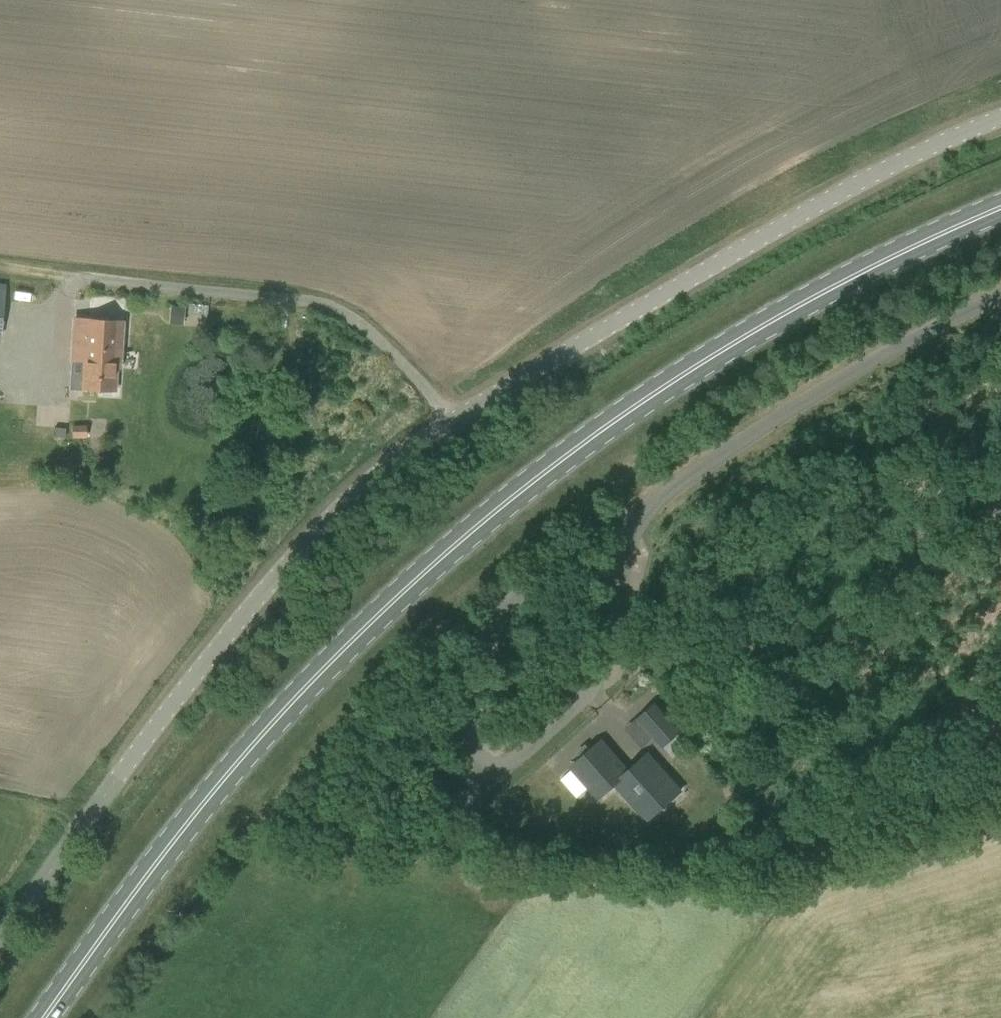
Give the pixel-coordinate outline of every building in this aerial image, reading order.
[(72,347),(122,350),(123,321),(73,318),(72,347)] [(121,368),(122,350),(72,347),(71,359),(84,360),(82,388),(116,390),(117,368),(121,368)] [(85,437),(85,425),(73,425),(73,436),(85,437)] [(664,747),(682,731),(655,701),(638,718),(655,736),(664,747)] [(625,768),(600,740),(594,732),(564,758),(596,794),(609,782),(618,793),(619,792),(644,820),(680,789),(655,760),(653,762),(644,752),(625,768)]
